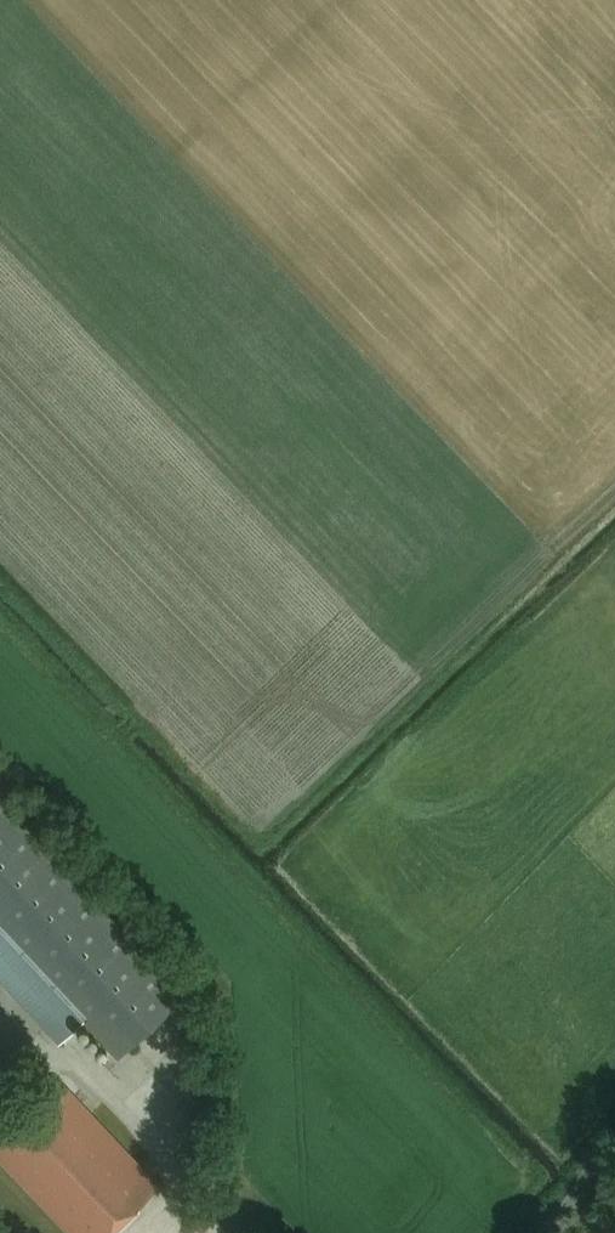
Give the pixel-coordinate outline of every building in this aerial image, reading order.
[(183,995),(0,799),(0,936),(81,1023),(115,1059),(183,995)] [(81,1023),(0,936),(0,979),(59,1043),(81,1023)] [(158,1185),(59,1079),(0,1134),(0,1158),(70,1232),(107,1232),(158,1185)]
